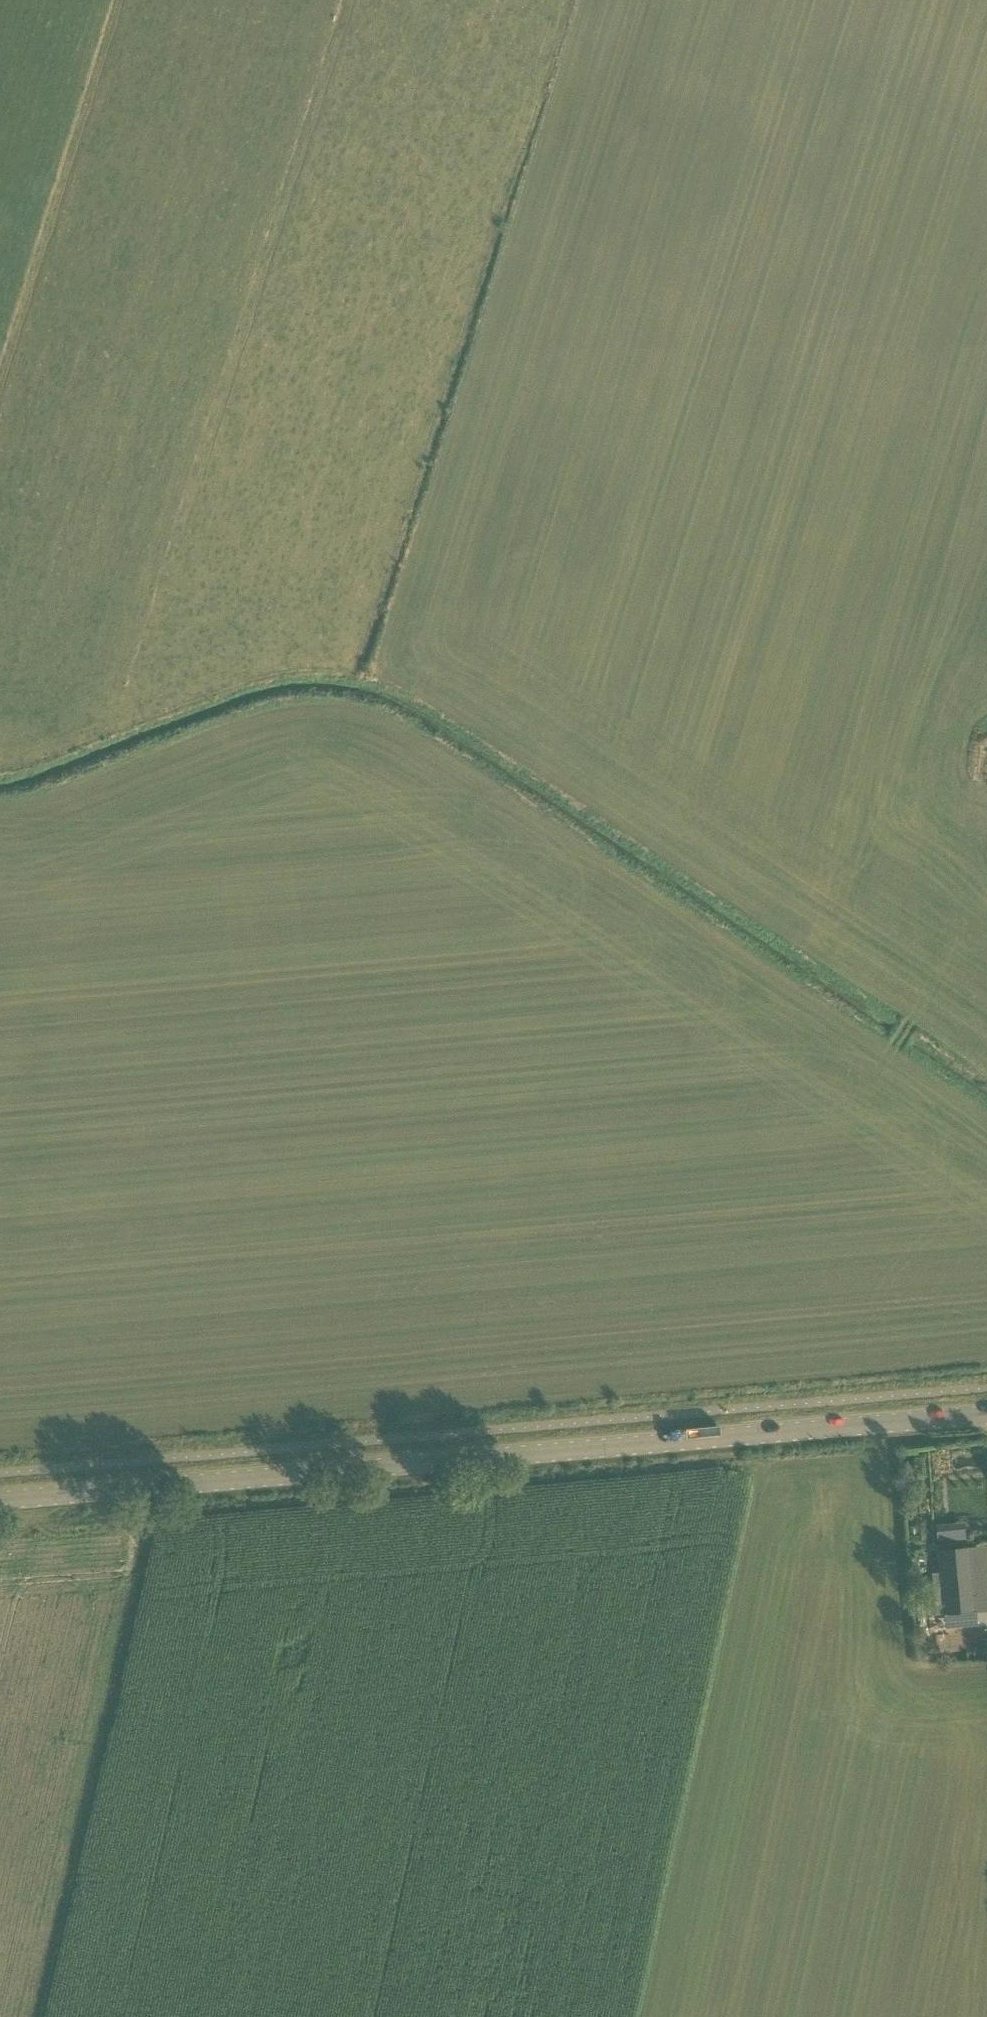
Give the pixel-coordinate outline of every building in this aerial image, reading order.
[(950,1523),(935,1524),(937,1544),(952,1543),(950,1523)] [(953,1614),(976,1612),(977,1611),(972,1548),(938,1551),(943,1615),(945,1615),(953,1614)]
